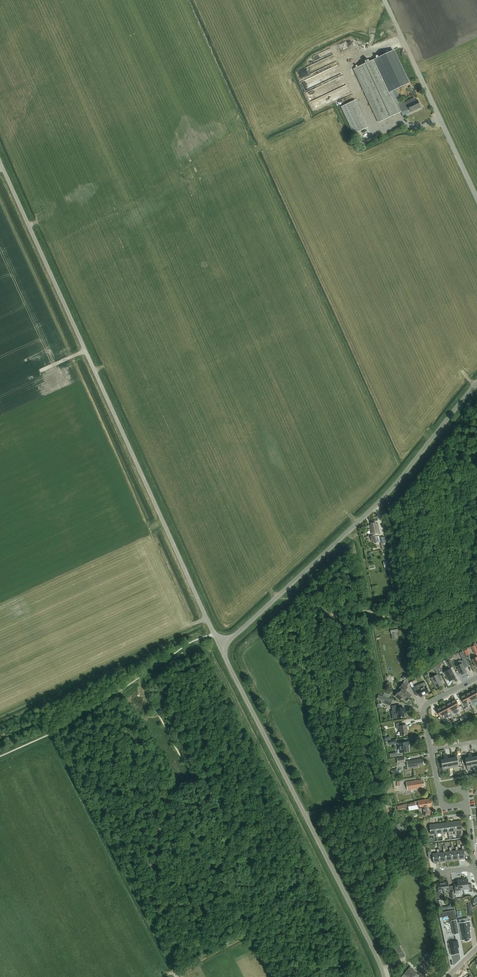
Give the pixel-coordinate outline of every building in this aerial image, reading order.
[(323,53),(315,56),(316,59),(322,57),(322,55),(321,57),(320,54),(324,56),(325,54),(327,53),(326,56),(323,57),(324,59),(322,61),(327,64),(329,59),(333,61),(337,60),(334,51),(333,52),(332,49),(324,51),(323,53)] [(409,83),(393,51),(354,69),(379,122),(401,112),(405,110),(405,111),(409,109),(411,112),(421,107),(417,100),(416,100),(414,97),(406,101),(406,102),(402,104),(396,89),(409,83)] [(302,78),(315,72),(312,65),(299,71),(302,78)] [(317,78),(306,81),(308,88),(319,84),(317,78)] [(355,100),(348,104),(341,107),(354,134),(368,127),(355,100)] [(376,524),(376,522),(371,523),(371,525),(370,525),(372,536),(373,535),(375,543),(380,542),(379,534),(380,534),(378,524),(376,524)] [(469,664),(466,658),(461,661),(460,660),(457,661),(459,664),(457,666),(461,675),(467,672),(464,667),(469,664)] [(436,688),(443,685),(439,678),(442,677),(437,667),(435,668),(436,671),(435,671),(437,674),(431,678),(436,688)] [(449,681),(456,678),(451,668),(444,672),(449,681)] [(411,696),(405,691),(408,687),(401,682),(398,685),(402,688),(399,693),(398,692),(395,696),(400,700),(402,698),(406,701),(411,696)] [(420,696),(429,692),(426,686),(425,685),(419,689),(417,685),(412,688),(416,696),(419,694),(420,696)] [(470,691),(465,694),(469,702),(472,700),(474,704),(476,703),(470,691)] [(465,694),(460,696),(466,708),(468,707),(467,703),(469,702),(465,694)] [(392,700),(378,695),(377,699),(384,702),(384,703),(390,706),(392,700)] [(455,699),(451,702),(457,713),(458,712),(457,708),(459,707),(455,699)] [(451,702),(446,704),(450,712),(452,710),(454,714),(457,713),(451,702)] [(400,707),(399,704),(391,706),(392,711),(393,711),(397,710),(398,718),(405,717),(403,707),(400,707)] [(446,704),(441,707),(447,718),(449,717),(447,713),(450,712),(446,704)] [(441,707),(436,709),(440,717),(443,715),(445,718),(445,719),(447,718),(441,707)] [(400,736),(407,734),(406,725),(403,725),(402,722),(396,723),(397,729),(399,728),(400,736)] [(408,745),(409,745),(409,741),(398,743),(400,753),(409,751),(408,745)] [(418,765),(423,764),(423,760),(421,760),(421,759),(407,761),(408,769),(419,767),(418,765)] [(422,786),(424,785),(423,781),(422,781),(421,779),(406,782),(407,790),(423,787),(422,786)] [(429,801),(429,799),(414,801),(414,802),(409,803),(410,807),(416,806),(415,805),(417,805),(418,806),(419,809),(422,808),(424,816),(430,815),(429,807),(431,806),(430,805),(431,805),(431,800),(429,801)] [(461,820),(455,821),(456,831),(461,830),(461,834),(463,834),(463,830),(462,830),(461,820)] [(455,821),(448,822),(450,832),(454,831),(455,835),(457,834),(456,831),(455,821)] [(448,822),(442,823),(443,832),(444,832),(448,832),(449,836),(451,835),(450,832),(448,822)] [(442,823),(436,824),(437,833),(438,833),(442,833),(442,836),(444,836),(444,832),(443,832),(442,823)] [(436,824),(429,825),(431,834),(436,834),(436,837),(438,837),(438,833),(437,833),(436,824)] [(469,892),(472,891),(471,884),(468,884),(468,879),(462,880),(464,890),(469,889),(469,892)] [(460,890),(464,890),(462,880),(457,880),(457,885),(454,886),(455,891),(460,890)] [(451,921),(453,934),(459,933),(456,919),(451,921)] [(466,922),(465,921),(463,922),(459,923),(462,940),(464,940),(465,941),(469,940),(469,939),(471,939),(470,931),(470,927),(471,927),(470,921),(466,922)] [(451,955),(459,953),(458,947),(459,947),(458,940),(448,942),(451,955)] [(399,946),(394,948),(399,958),(404,956),(399,946)] [(418,973),(410,967),(401,976),(414,976),(418,973)]
